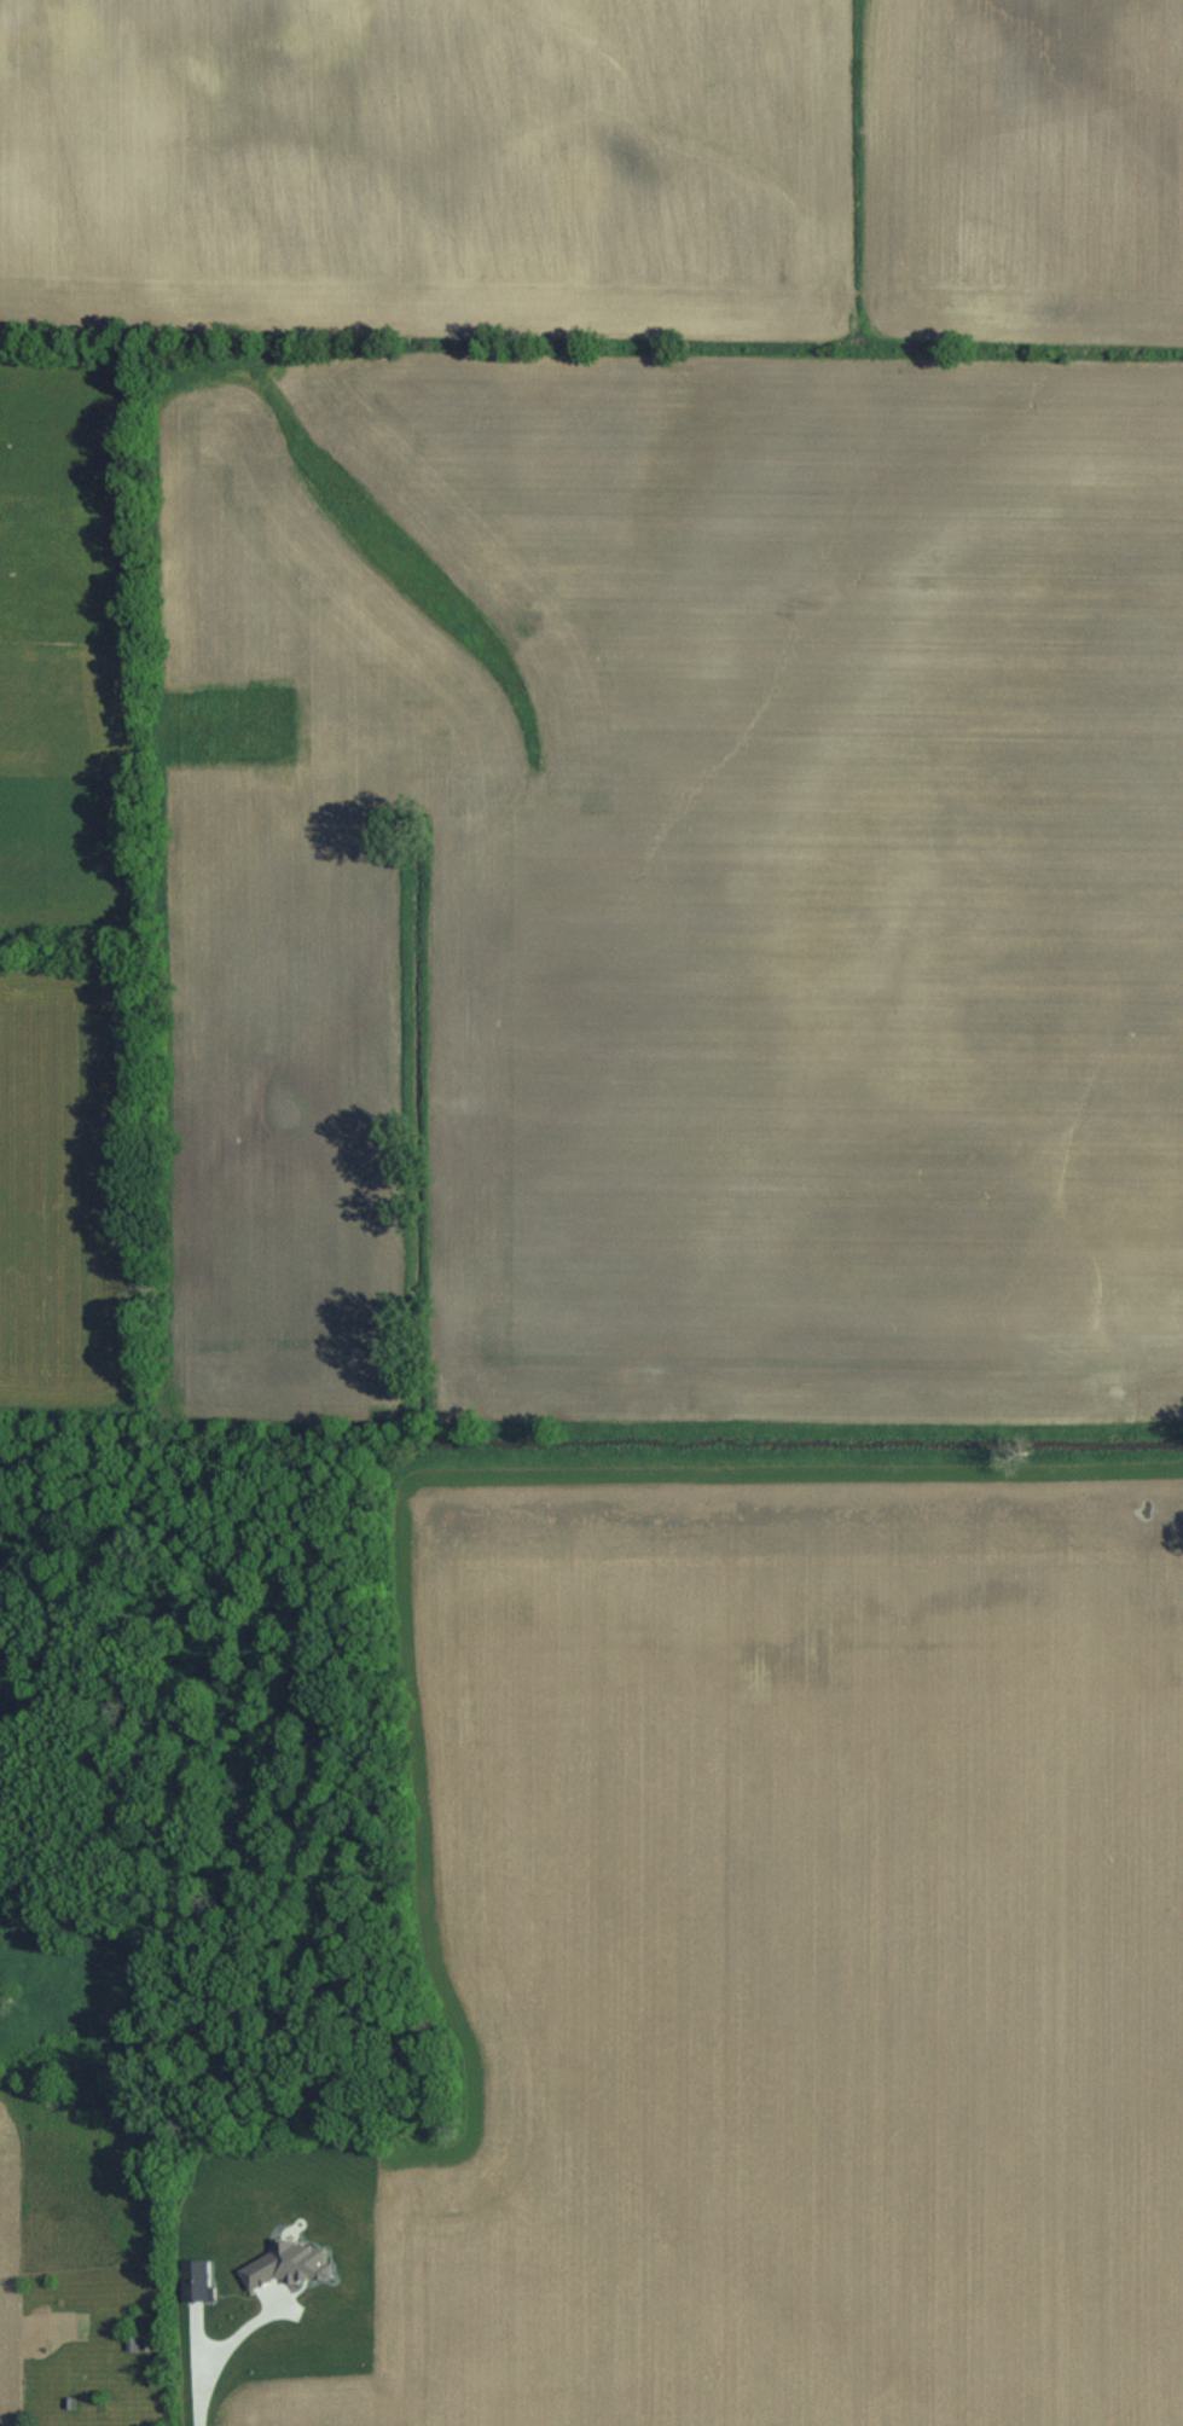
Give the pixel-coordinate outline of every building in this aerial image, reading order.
[(143,2349),(143,2333),(127,2333),(127,2349),(143,2349)]
